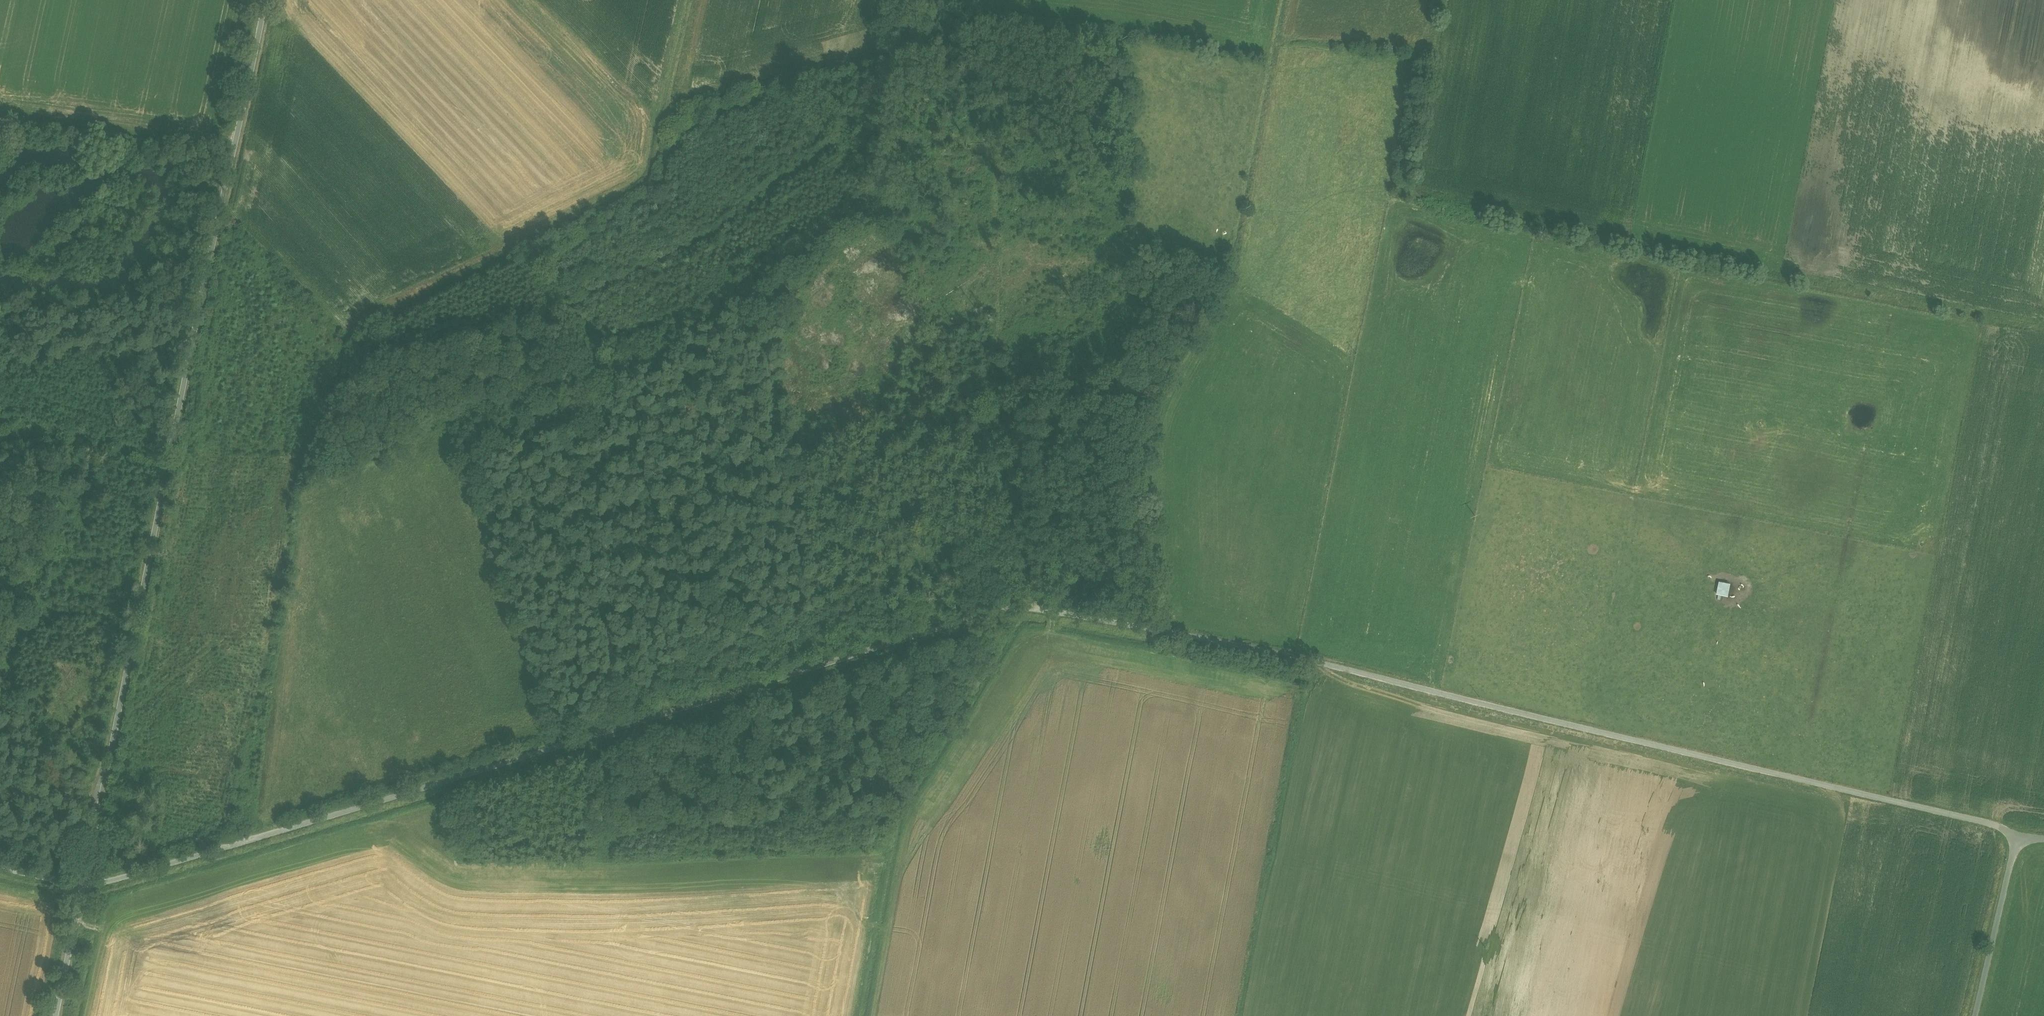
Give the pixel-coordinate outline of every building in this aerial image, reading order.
[(1723,581),(1720,594),(1732,597),(1735,583),(1723,581)]
